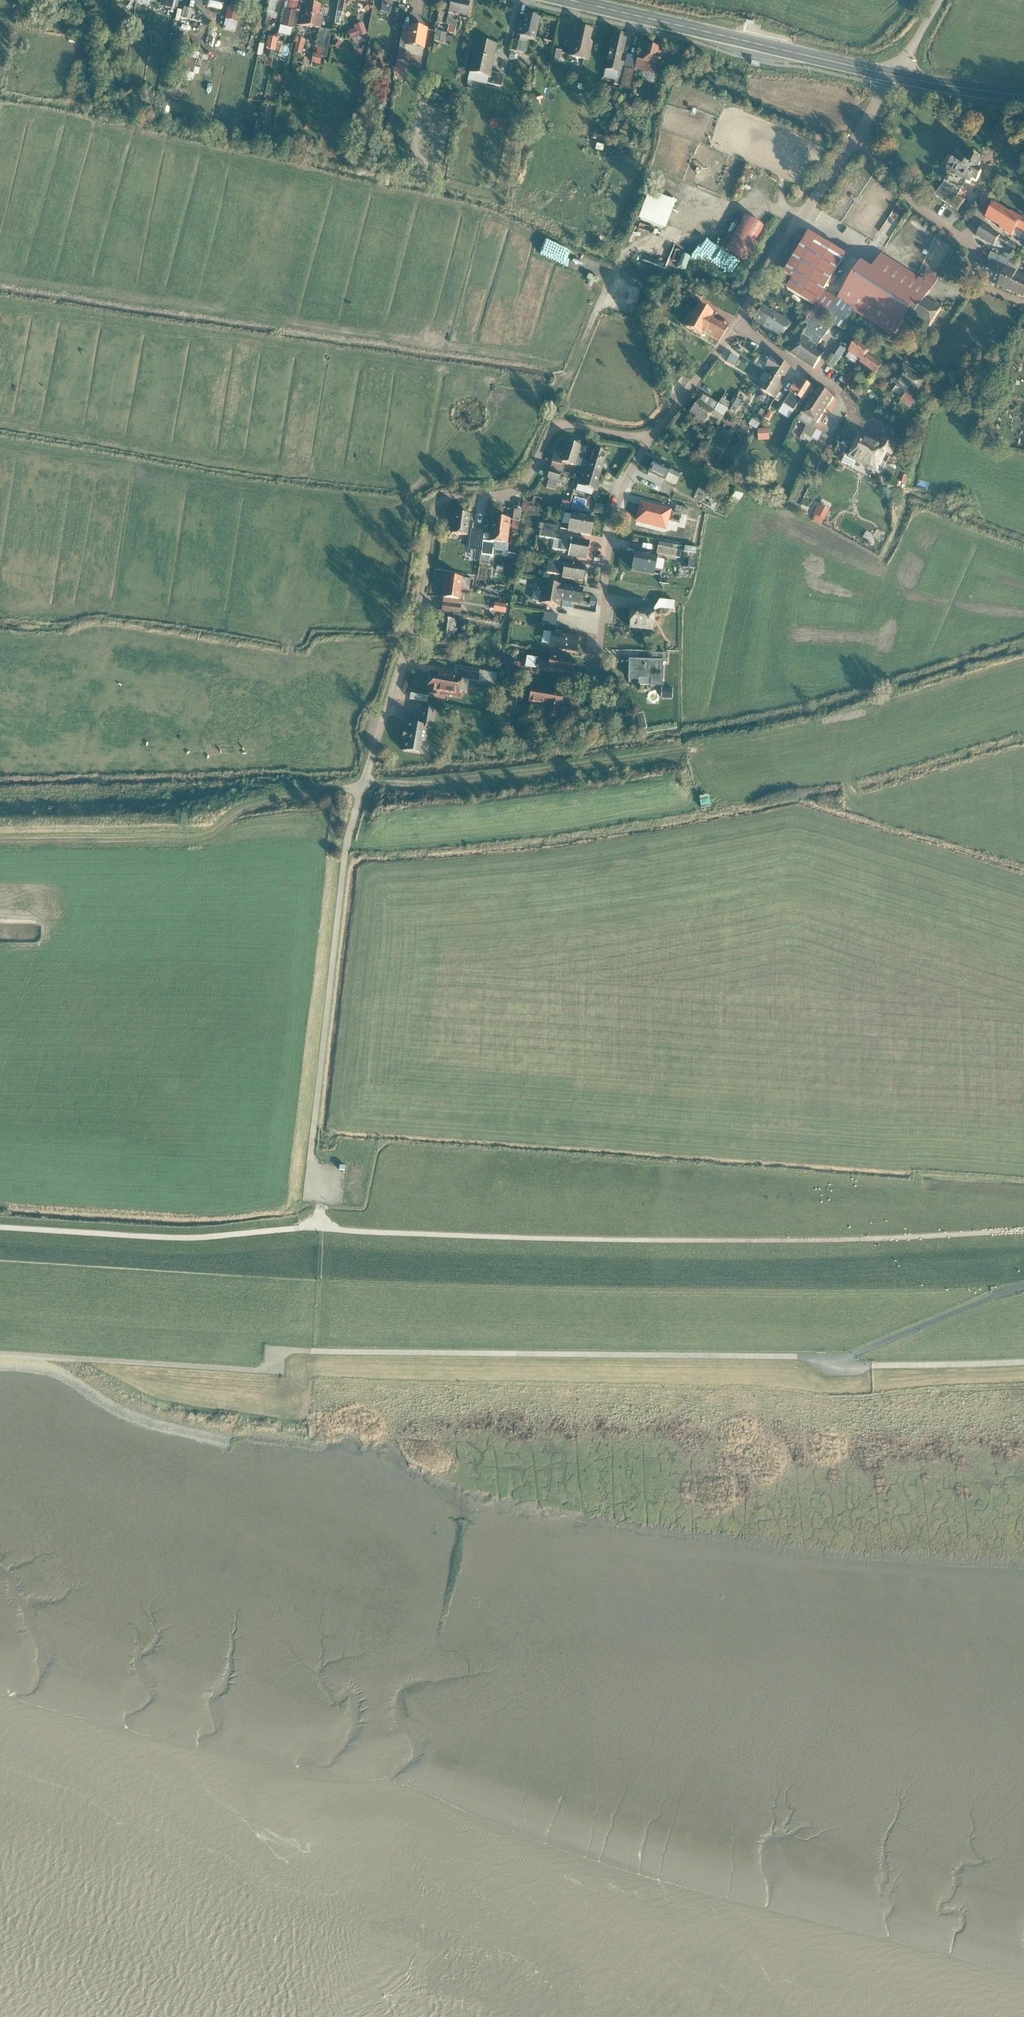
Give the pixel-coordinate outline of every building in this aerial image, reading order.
[(157,6),(170,9),(173,0),(159,0),(157,6)] [(334,13),(341,14),(343,0),(337,0),(334,13)] [(379,10),(388,12),(391,2),(399,4),(400,0),(381,0),(379,10)] [(453,0),(448,0),(442,27),(452,29),(454,18),(465,20),(469,3),(453,0)] [(319,7),(304,4),(303,15),(300,14),(298,26),(318,29),(320,18),(317,18),(319,7)] [(235,18),(237,8),(228,6),(226,16),(235,18)] [(184,29),(192,30),(193,21),(195,21),(196,9),(183,7),(181,24),(184,24),(184,29)] [(403,8),(397,7),(395,20),(401,21),(403,8)] [(284,11),(280,27),(291,30),(295,14),(284,11)] [(537,20),(522,16),(517,38),(532,42),(537,20)] [(354,31),(347,33),(350,41),(364,37),(360,25),(353,27),(354,31)] [(426,31),(404,28),(400,56),(422,59),(426,31)] [(593,34),(573,30),(567,59),(587,63),(593,34)] [(330,33),(318,31),(315,48),(327,50),(330,33)] [(435,41),(451,43),(453,34),(436,32),(435,41)] [(624,40),(610,37),(602,72),(616,75),(624,40)] [(278,40),(267,38),(265,50),(276,52),(278,40)] [(303,41),(295,40),(292,54),(300,56),(303,41)] [(340,44),(334,41),(331,46),(337,50),(340,44)] [(466,74),(487,78),(494,47),(473,43),(466,74)] [(656,52),(641,48),(638,60),(634,59),(631,71),(651,76),(656,52)] [(560,52),(554,51),(552,63),(558,64),(560,52)] [(321,57),(312,55),(310,63),(319,65),(321,57)] [(197,61),(187,59),(182,78),(192,81),(197,61)] [(404,66),(394,65),(393,75),(403,76),(404,66)] [(622,70),(618,89),(627,91),(631,72),(622,70)] [(504,124),(496,122),(494,131),(503,132),(504,124)] [(271,139),(273,128),(260,126),(258,137),(271,139)] [(605,130),(598,129),(597,136),(604,138),(605,130)] [(967,163),(955,156),(947,169),(956,175),(950,186),(962,193),(969,182),(974,185),(980,174),(975,171),(978,165),(978,160),(973,157),(969,159),(967,163)] [(671,180),(666,192),(711,209),(715,196),(671,180)] [(989,201),(981,197),(978,205),(985,208),(989,201)] [(993,205),(984,219),(1012,236),(1016,229),(1023,234),(1023,217),(1023,216),(1021,219),(1010,212),(1008,214),(993,205)] [(743,215),(724,251),(744,262),(763,226),(743,215)] [(1007,244),(981,228),(974,239),(990,249),(993,244),(1003,251),(1007,244)] [(785,290),(814,307),(823,293),(844,259),(806,235),(782,274),(792,280),(785,290)] [(857,267),(836,301),(852,311),(893,337),(904,319),(928,333),(941,312),(923,301),(935,281),(928,277),(924,283),(881,255),(869,274),(857,267)] [(981,282),(1019,299),(1023,288),(1023,277),(989,262),(981,282)] [(824,320),(836,301),(823,293),(814,307),(807,318),(820,326),(824,320)] [(699,301),(687,294),(682,302),(694,310),(699,301)] [(840,330),(852,311),(836,301),(824,320),(840,330)] [(751,320),(779,341),(790,326),(762,305),(751,320)] [(711,319),(694,310),(681,333),(697,342),(699,338),(716,348),(725,334),(708,324),(711,319)] [(788,355),(811,373),(824,356),(800,338),(788,355)] [(854,343),(845,356),(872,376),(878,369),(865,359),(868,354),(854,343)] [(829,365),(835,369),(848,351),(842,347),(829,365)] [(738,359),(727,353),(722,363),(733,369),(738,359)] [(779,363),(773,359),(764,371),(771,376),(770,377),(781,384),(791,369),(780,362),(779,363)] [(903,368),(890,385),(904,396),(899,403),(906,408),(924,384),(903,368)] [(670,389),(681,393),(685,378),(674,374),(670,389)] [(781,384),(770,377),(761,392),(774,401),(784,386),(781,384)] [(794,387),(788,396),(789,397),(784,406),(793,412),(799,403),(803,405),(812,392),(800,384),(797,389),(794,387)] [(831,401),(815,391),(798,418),(814,428),(831,401)] [(702,396),(699,400),(713,410),(716,406),(702,396)] [(698,400),(687,415),(703,426),(713,411),(713,410),(699,400),(698,400)] [(763,408),(757,419),(763,422),(769,412),(763,408)] [(820,439),(804,429),(800,434),(817,444),(820,439)] [(768,431),(757,431),(757,442),(768,442),(768,431)] [(877,450),(855,440),(846,462),(876,475),(884,457),(890,460),(896,446),(882,440),(877,450)] [(572,469),(577,448),(554,442),(549,463),(572,469)] [(575,487),(596,492),(604,455),(584,450),(575,487)] [(679,472),(651,458),(643,474),(659,482),(662,478),(673,483),(679,472)] [(559,483),(560,475),(546,472),(544,479),(559,483)] [(695,496),(709,501),(714,489),(700,484),(695,496)] [(737,507),(744,495),(737,490),(729,503),(737,507)] [(668,512),(637,504),(631,524),(662,532),(668,512)] [(687,511),(672,507),(670,515),(685,519),(687,511)] [(827,512),(818,507),(812,516),(821,521),(827,512)] [(518,523),(519,512),(512,511),(511,522),(518,523)] [(465,539),(468,517),(450,515),(447,537),(465,539)] [(565,533),(589,537),(592,520),(568,516),(565,533)] [(506,546),(509,522),(489,520),(487,544),(506,546)] [(554,541),(556,528),(541,526),(540,539),(554,541)] [(567,553),(569,541),(560,540),(559,552),(567,553)] [(585,561),(588,544),(569,541),(567,553),(566,558),(585,561)] [(671,560),(672,550),(654,547),(653,557),(671,560)] [(653,557),(630,553),(626,573),(650,576),(653,557)] [(685,567),(694,567),(695,559),(685,558),(685,567)] [(582,583),(584,568),(562,565),(560,580),(582,583)] [(461,580),(443,578),(438,612),(458,615),(460,606),(457,605),(461,580)] [(541,603),(559,607),(559,601),(561,587),(548,584),(547,592),(543,591),(543,593),(541,603)] [(561,587),(559,601),(562,601),(580,604),(582,589),(561,586),(561,587)] [(669,613),(670,604),(652,601),(651,611),(669,613)] [(505,606),(492,604),(491,613),(504,615),(505,606)] [(651,611),(624,607),(621,628),(648,632),(651,611)] [(456,623),(435,620),(432,646),(453,649),(456,623)] [(577,638),(559,635),(557,651),(575,653),(577,638)] [(572,677),(574,663),(558,660),(558,656),(548,655),(546,662),(545,672),(572,677)] [(649,663),(627,662),(626,680),(647,680),(646,687),(657,687),(658,663),(662,663),(663,657),(650,656),(649,663)] [(535,670),(537,660),(525,658),(523,668),(535,670)] [(545,672),(546,662),(537,660),(535,670),(545,672)] [(454,670),(453,677),(459,678),(459,680),(466,681),(468,672),(454,670)] [(478,673),(468,672),(466,681),(494,686),(496,674),(479,672),(478,673)] [(453,677),(428,674),(425,695),(456,700),(459,680),(459,678),(453,677)] [(662,687),(662,698),(673,698),(673,687),(662,687)] [(561,693),(529,689),(527,705),(544,708),(543,718),(557,720),(561,693)] [(400,753),(422,756),(425,732),(431,733),(434,714),(418,712),(416,726),(404,725),(400,753)] [(702,808),(711,806),(710,795),(700,796),(702,808)]
